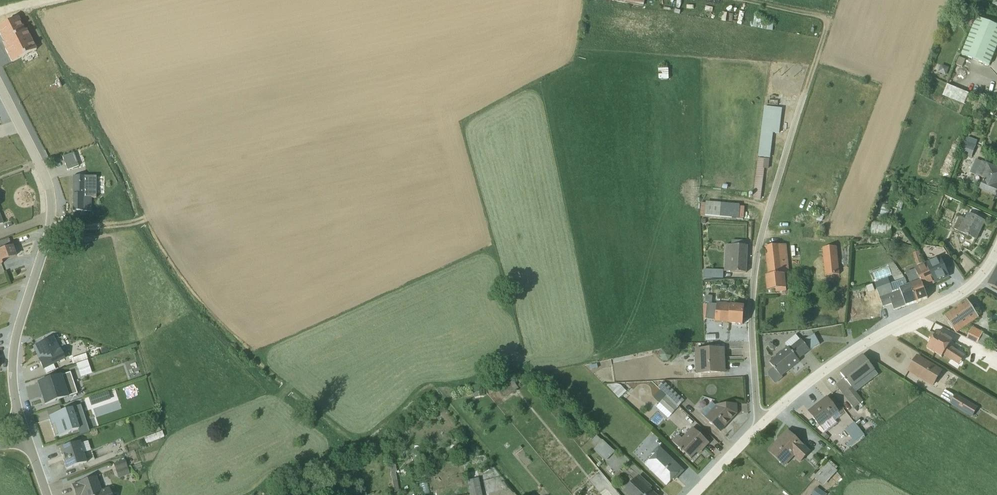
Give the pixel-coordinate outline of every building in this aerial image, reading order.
[(976,17),(960,54),(989,66),(996,46),(996,26),(976,17)] [(11,63),(34,51),(17,18),(0,27),(0,37),(6,48),(4,49),(11,63)] [(965,60),(958,57),(955,65),(962,67),(965,60)] [(945,76),(949,68),(941,65),(937,73),(945,76)] [(671,68),(660,68),(660,79),(671,80),(671,68)] [(945,96),(967,104),(971,91),(949,84),(945,96)] [(778,133),(781,109),(764,107),(759,156),(769,158),(772,133),(778,133)] [(970,158),(975,146),(964,142),(960,154),(970,158)] [(62,158),(67,171),(78,166),(73,153),(62,158)] [(768,169),(768,160),(758,159),(754,199),(760,200),(764,169),(768,169)] [(975,160),(969,173),(976,176),(975,178),(982,181),(978,190),(995,197),(996,193),(996,168),(981,161),(981,162),(975,160)] [(95,199),(96,176),(73,176),(72,212),(90,211),(91,199),(95,199)] [(912,194),(914,185),(906,183),(904,192),(912,194)] [(701,204),(700,216),(719,218),(719,217),(723,218),(725,206),(720,205),(720,204),(706,202),(705,204),(701,204)] [(886,222),(891,205),(883,203),(878,219),(886,222)] [(959,217),(953,229),(958,232),(958,233),(976,241),(985,222),(967,213),(964,220),(959,217)] [(890,236),(892,223),(872,221),(870,235),(890,236)] [(2,265),(1,263),(15,257),(8,240),(0,243),(0,266),(2,265)] [(725,246),(724,272),(746,273),(747,247),(745,246),(745,242),(731,241),(731,246),(725,246)] [(786,244),(765,247),(765,255),(768,276),(766,277),(767,291),(775,290),(775,294),(786,292),(784,275),(789,274),(786,244)] [(839,275),(836,246),(822,248),(825,277),(839,275)] [(913,260),(916,266),(923,263),(918,252),(912,254),(914,259),(913,260)] [(925,263),(934,284),(950,277),(940,256),(925,263)] [(934,284),(925,263),(914,269),(914,270),(905,274),(910,285),(916,303),(927,299),(923,289),(934,284)] [(988,285),(996,290),(996,267),(988,285)] [(876,270),(877,277),(888,276),(887,269),(876,270)] [(703,270),(703,279),(723,279),(723,271),(703,270)] [(882,281),(874,284),(876,289),(882,308),(891,305),(893,311),(916,303),(910,285),(907,286),(905,281),(890,286),(889,285),(884,287),(882,281)] [(865,287),(867,293),(874,291),(872,285),(865,287)] [(944,317),(956,334),(978,318),(966,301),(944,317)] [(706,306),(703,305),(703,321),(705,319),(714,320),(714,322),(728,323),(728,324),(742,325),(744,308),(730,306),(730,304),(716,303),(716,305),(707,304),(706,306)] [(972,327),(966,339),(984,347),(989,338),(982,334),(983,333),(972,327)] [(959,366),(965,357),(948,347),(952,341),(944,336),(943,337),(936,332),(935,335),(932,333),(928,338),(932,340),(926,349),(934,354),(934,353),(941,358),(943,356),(959,366)] [(819,345),(813,335),(801,341),(800,340),(788,349),(787,348),(782,352),(781,351),(775,356),(776,357),(769,363),(773,369),(768,373),(769,377),(774,384),(775,384),(782,378),(781,377),(799,362),(798,360),(810,350),(819,345)] [(52,365),(64,359),(53,337),(33,347),(40,361),(38,361),(43,370),(44,369),(46,375),(55,370),(52,365)] [(724,348),(694,349),(695,375),(726,373),(724,348)] [(671,357),(668,351),(662,351),(659,356),(662,362),(668,362),(671,357)] [(73,359),(75,365),(87,361),(85,355),(73,359)] [(852,388),(874,371),(863,356),(840,374),(844,379),(835,386),(854,409),(863,402),(852,388)] [(916,358),(908,371),(933,386),(941,372),(916,358)] [(589,372),(612,368),(610,360),(582,365),(589,372)] [(91,375),(87,361),(75,365),(80,379),(91,375)] [(37,384),(44,405),(77,394),(69,373),(37,384)] [(498,391),(503,398),(518,388),(513,381),(498,391)] [(663,382),(657,387),(678,407),(684,401),(663,382)] [(607,385),(606,386),(619,399),(626,392),(620,386),(617,384),(607,385)] [(678,407),(655,385),(648,392),(654,397),(653,398),(659,404),(655,407),(668,419),(678,407)] [(945,391),(940,397),(950,403),(949,405),(971,418),(977,408),(955,395),(954,397),(945,391)] [(694,407),(702,414),(712,402),(705,395),(694,407)] [(827,397),(807,412),(819,427),(820,427),(825,433),(837,424),(835,421),(841,416),(827,397)] [(732,415),(736,414),(736,405),(716,405),(715,406),(712,403),(701,414),(720,432),(732,419),(732,415)] [(89,433),(81,409),(62,415),(59,407),(46,411),(55,438),(77,430),(79,436),(89,433)] [(846,445),(849,448),(864,436),(853,423),(844,431),(852,440),(846,445)] [(677,436),(672,442),(690,459),(696,453),(698,455),(709,444),(692,428),(681,439),(677,436)] [(787,431),(768,451),(784,467),(794,457),(800,463),(810,453),(787,431)] [(598,435),(593,440),(599,444),(603,439),(598,435)] [(604,439),(594,450),(607,461),(617,451),(604,439)] [(79,443),(59,449),(66,470),(86,463),(83,454),(90,451),(87,442),(79,445),(79,443)] [(674,483),(684,471),(658,447),(650,455),(653,457),(644,466),(666,487),(672,481),(674,483)] [(813,458),(808,462),(814,467),(818,463),(813,458)] [(113,464),(115,472),(126,469),(124,461),(113,464)] [(828,462),(814,478),(823,486),(837,471),(828,462)] [(126,469),(115,472),(117,480),(129,476),(126,469)] [(623,492),(626,494),(656,494),(650,490),(652,488),(639,476),(623,492)] [(108,488),(100,491),(96,477),(71,486),(74,494),(111,494),(108,488)] [(478,478),(466,481),(469,494),(482,494),(478,478)]
